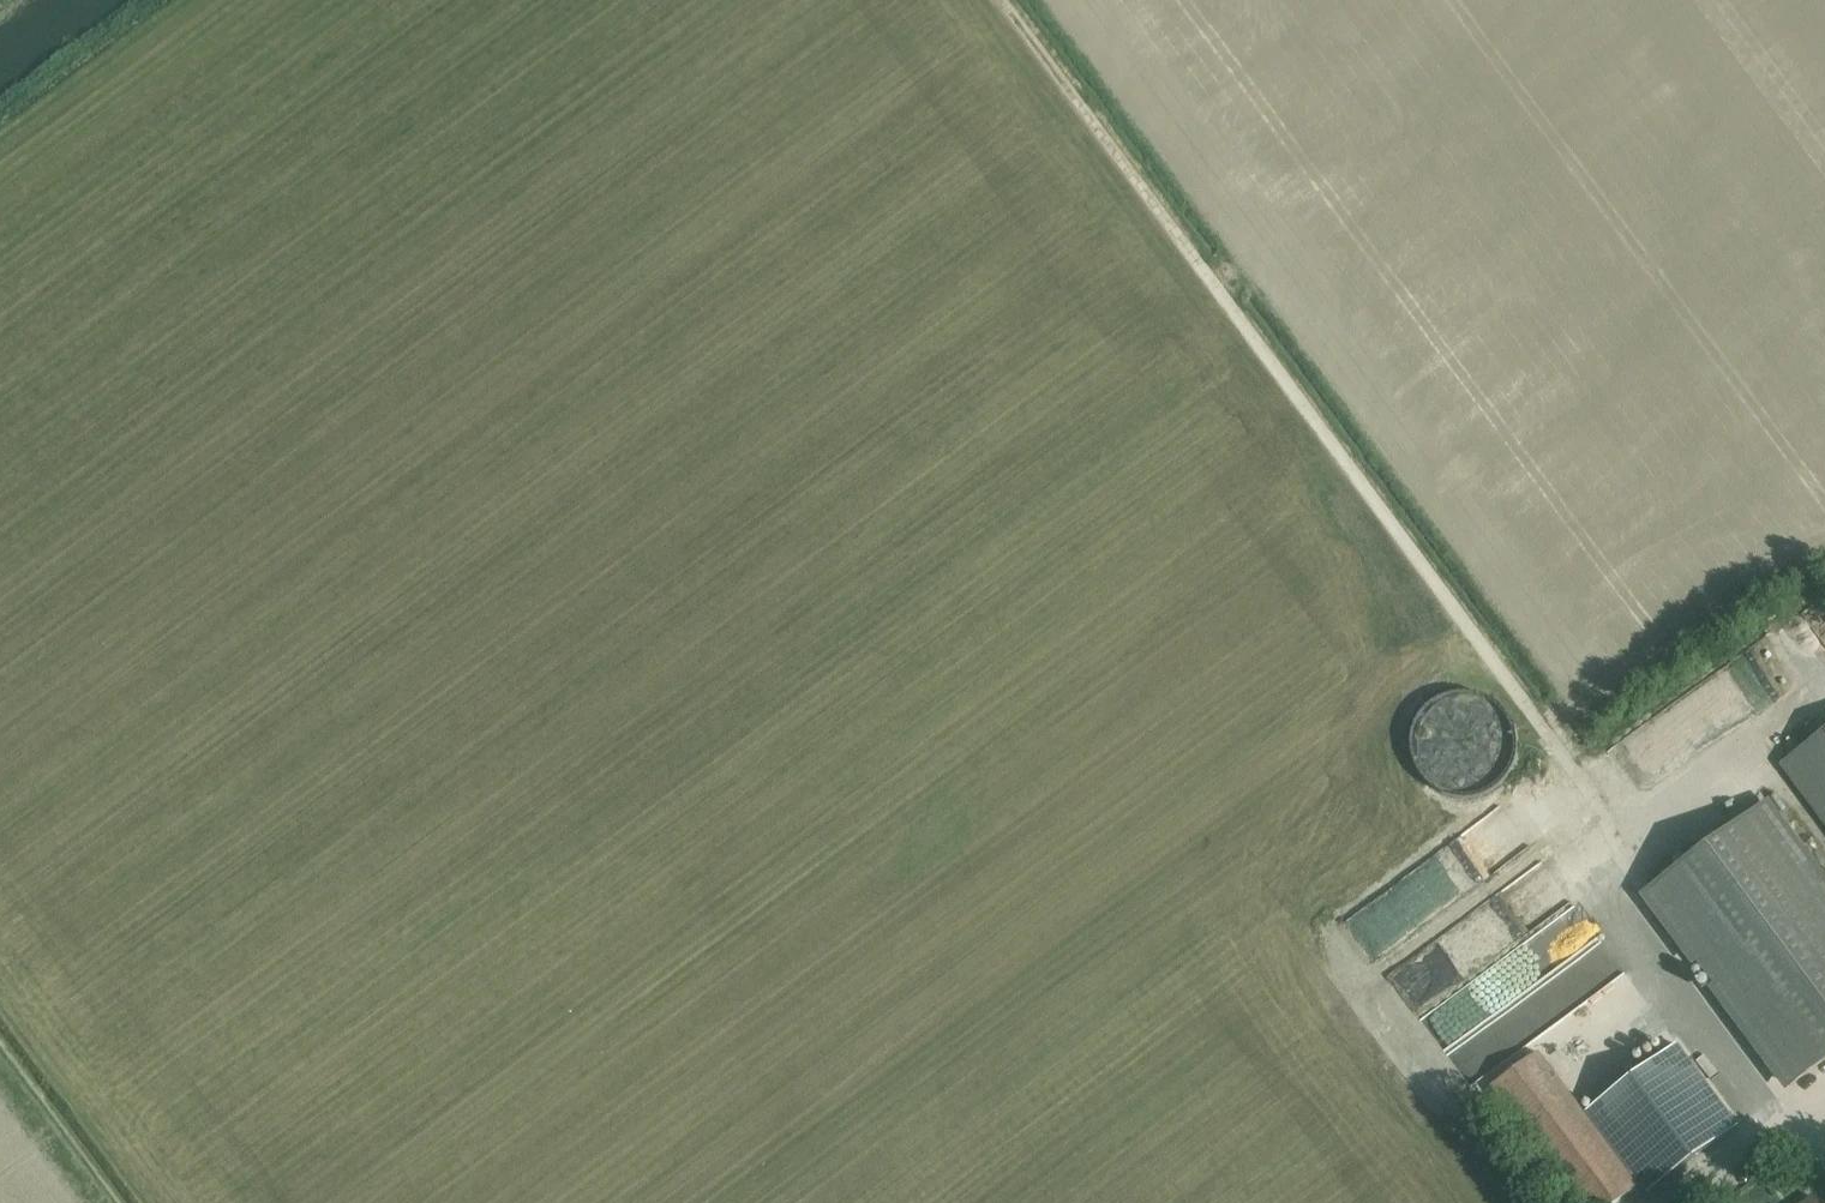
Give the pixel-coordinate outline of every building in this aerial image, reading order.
[(1781,763),(1824,823),(1824,731),(1781,763)] [(1791,1085),(1824,1059),(1824,887),(1763,804),(1646,891),(1791,1085)] [(1457,876),(1498,853),(1488,835),(1447,859),(1457,876)] [(1564,995),(1576,1020),(1608,1006),(1596,981),(1564,995)] [(1646,1192),(1736,1126),(1676,1045),(1587,1112),(1646,1192)] [(1637,1187),(1537,1051),(1487,1089),(1571,1202),(1615,1202),(1637,1187)]
